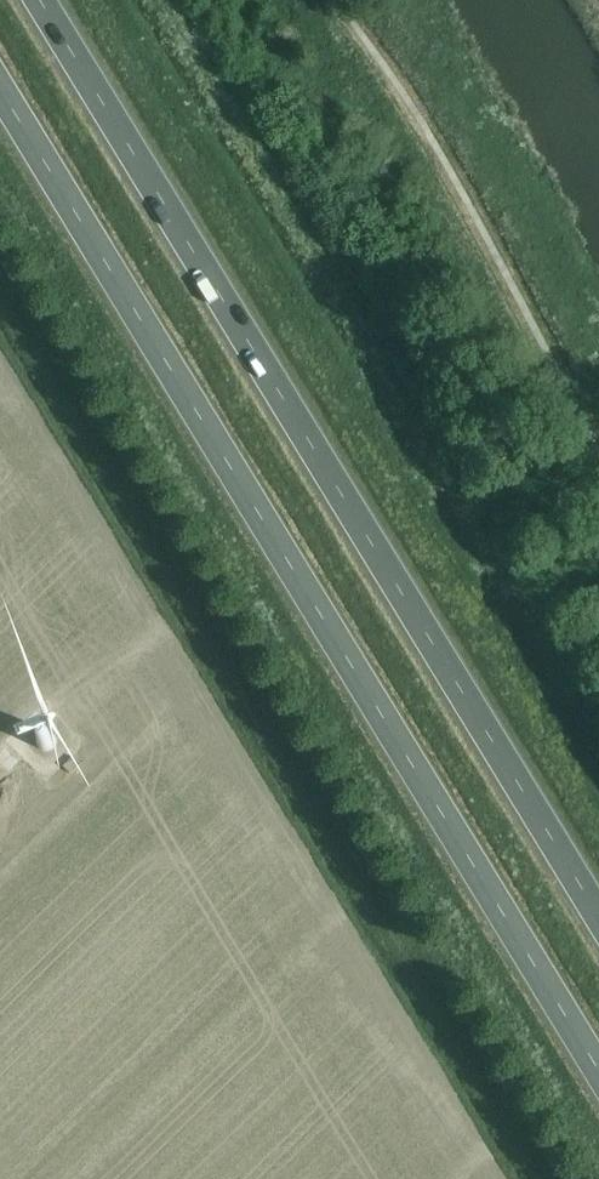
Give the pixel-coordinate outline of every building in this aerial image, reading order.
[(36,738),(35,741),(36,744),(37,747),(39,749),(41,750),(43,751),(46,752),(48,751),(51,750),(54,748),(55,746),(56,743),(57,741),(56,738),(55,736),(54,734),(51,732),(48,731),(46,730),(43,731),(41,732),(39,733),(37,735),(36,738)]
